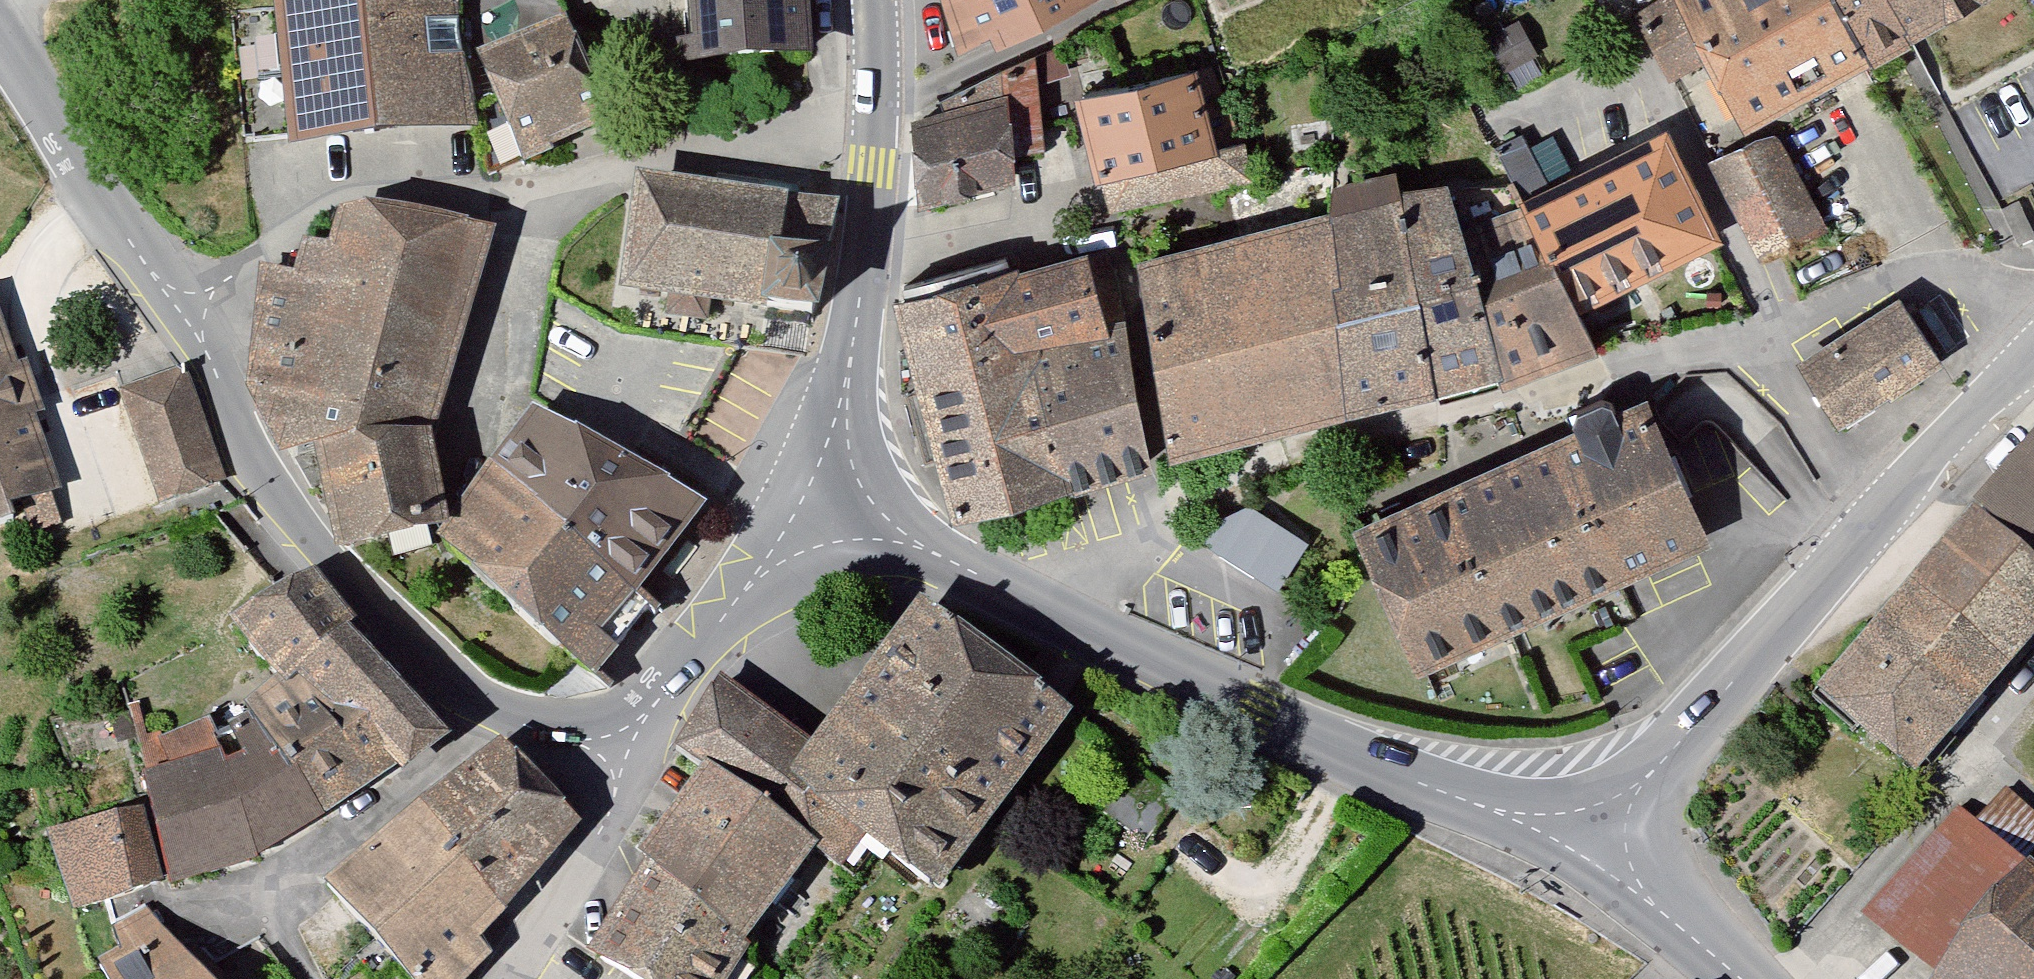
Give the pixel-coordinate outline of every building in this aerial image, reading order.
[(258,5),(270,162),(353,145),(465,137),(448,0),(291,0),(258,5)] [(662,77),(801,69),(794,0),(660,0),(662,77)] [(955,59),(1074,0),(932,0),(955,59)] [(1636,10),(1671,79),(1686,74),(1721,126),(1968,0),(1654,0),(1636,10)] [(601,124),(548,19),(458,64),(510,169),(601,124)] [(991,96),(911,121),(920,214),(1007,188),(998,160),(1036,154),(1030,91),(1078,76),(1063,38),(990,71),(991,96)] [(1176,64),(1064,94),(1080,184),(1090,183),(1096,216),(1247,185),(1205,68),(1176,64)] [(1768,134),(1700,164),(1747,268),(1819,232),(1768,134)] [(1322,212),(1121,259),(1129,368),(1158,465),(1586,353),(1565,313),(1704,244),(1653,136),(1541,181),(1519,139),(1492,150),(1511,185),(1453,195),(1397,195),(1383,179),(1327,188),(1322,212)] [(837,198),(637,170),(621,282),(821,310),(837,198)] [(493,231),(364,196),(346,207),(340,243),(310,238),(304,274),(274,269),(254,384),(271,466),(312,458),(337,542),(447,520),(441,447),(436,440),(493,231)] [(1081,254),(897,305),(961,522),(1141,468),(1081,254)] [(1890,293),(1787,360),(1833,430),(1936,363),(1890,293)] [(7,512),(23,553),(68,536),(52,494),(30,433),(47,427),(24,361),(14,365),(0,325),(0,520),(7,512)] [(178,369),(107,395),(153,518),(224,491),(178,369)] [(1563,433),(1342,530),(1354,575),(1375,627),(1406,677),(1695,547),(1633,403),(1598,419),(1594,402),(1556,417),(1563,433)] [(692,510),(536,413),(449,536),(602,690),(655,617),(628,597),(692,510)] [(1904,790),(2033,638),(2033,449),(2022,438),(1798,701),(1904,790)] [(1203,542),(1276,587),(1307,538),(1233,493),(1203,542)] [(130,814),(30,836),(57,921),(151,886),(244,864),(310,824),(385,775),(393,779),(446,736),(304,577),(237,610),(215,630),(268,686),(234,712),(241,725),(206,741),(199,725),(147,744),(154,768),(125,780),(130,814)] [(572,956),(605,978),(719,978),(737,951),(729,939),(805,854),(829,869),(844,849),(921,896),(1062,713),(1050,708),(1077,678),(1037,657),(1013,682),(904,606),(804,742),(710,680),(662,755),(683,770),(621,859),(631,867),(572,956)] [(312,884),(354,944),(391,978),(464,978),(482,957),(468,943),(571,831),(491,747),(312,884)] [(1175,805),(1122,766),(1087,812),(1140,851),(1175,805)] [(1952,817),(1866,921),(1937,978),(2033,978),(2033,816),(2006,793),(1972,833),(1952,817)] [(101,930),(108,951),(84,966),(90,978),(185,978),(138,911),(101,930)]
